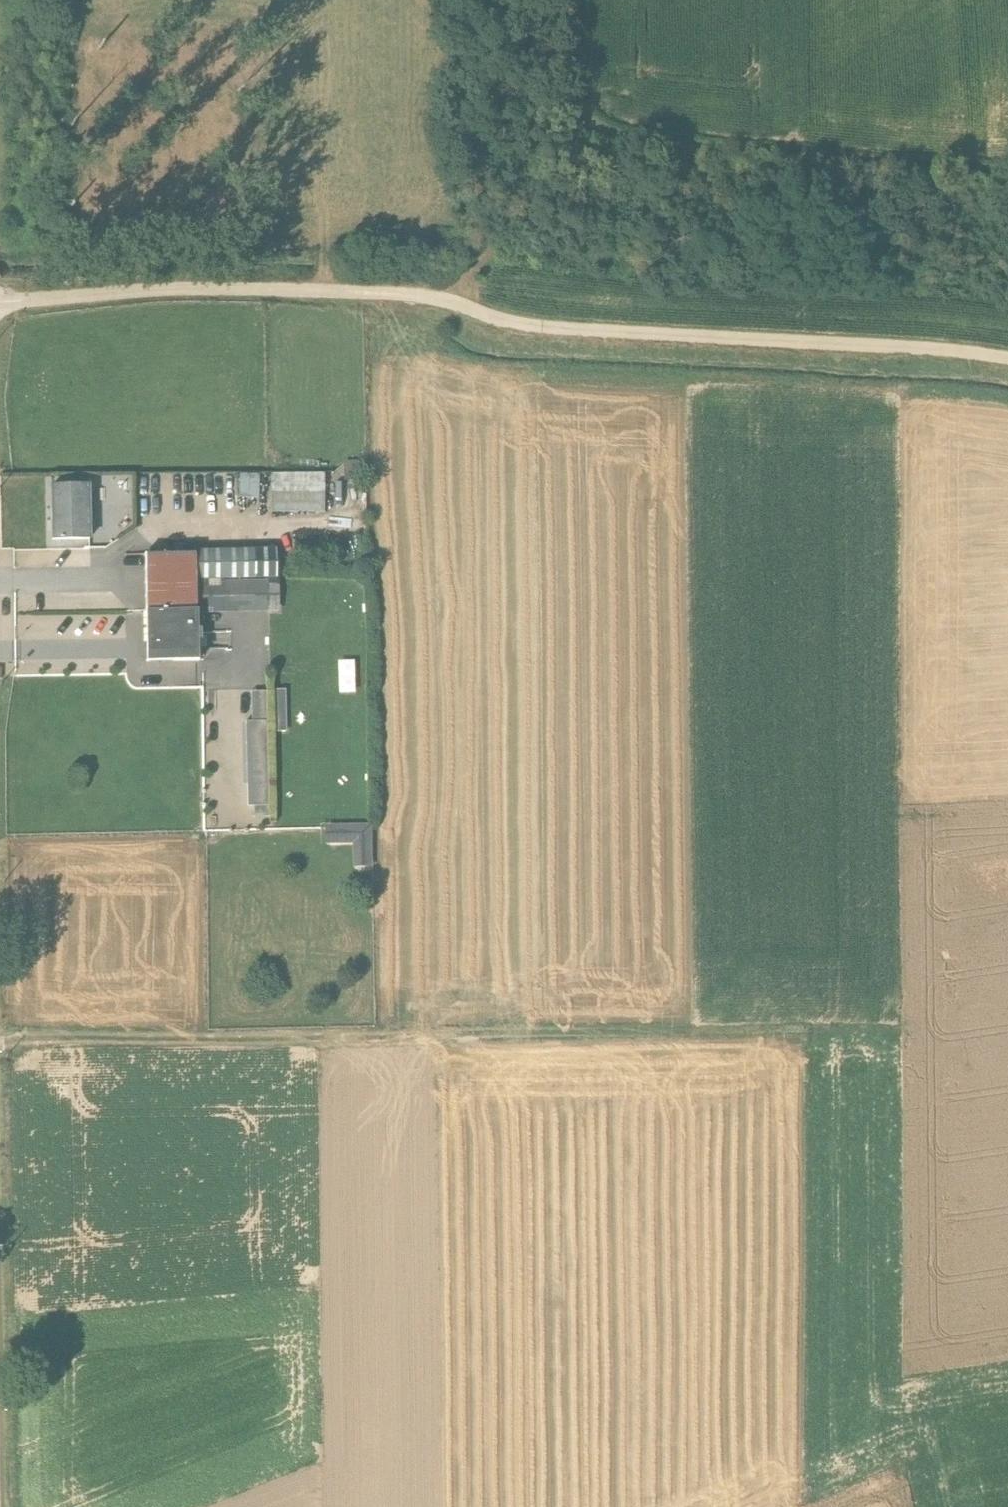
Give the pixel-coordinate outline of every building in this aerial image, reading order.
[(342,475),(355,475),(356,456),(341,456),(341,469),(342,469),(342,475)] [(321,468),(274,469),(274,507),(322,507),(321,468)] [(260,494),(261,470),(242,470),(242,494),(260,494)] [(53,483),(54,535),(92,534),(91,482),(53,483)] [(281,606),(279,544),(195,546),(195,549),(146,550),(148,658),(201,657),(199,608),(281,606)] [(251,684),(254,801),(274,801),(271,683),(251,684)] [(353,839),(353,861),(374,861),(373,816),(325,817),(326,839),(353,839)]
